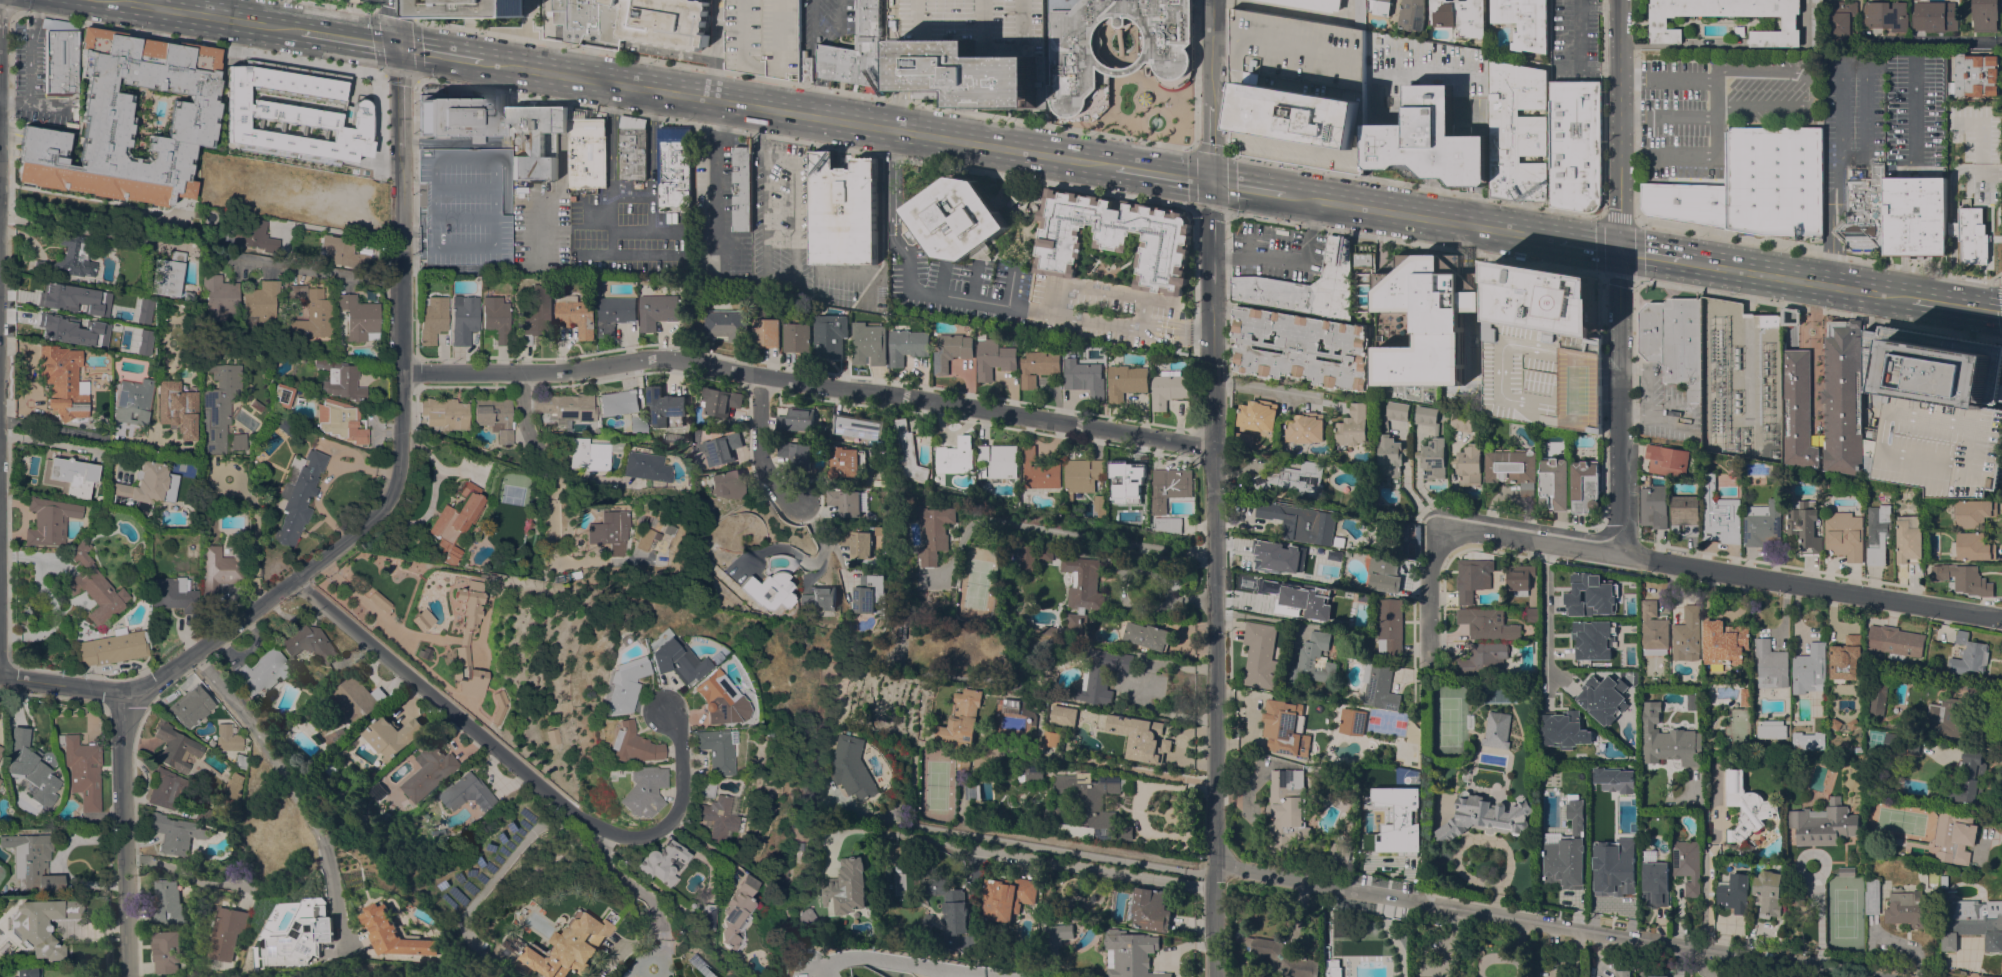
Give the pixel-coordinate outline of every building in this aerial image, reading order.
[(425,17),(425,0),(522,0),(522,17),(425,17)] [(552,11),(552,0),(700,0),(704,0),(705,1),(709,2),(708,5),(709,6),(709,9),(707,9),(706,15),(708,17),(707,20),(706,20),(705,26),(706,28),(705,30),(704,31),(703,34),(709,35),(707,46),(701,45),(701,50),(697,49),(696,50),(693,50),(692,49),(686,48),(685,49),(682,48),(681,47),(675,46),(674,47),(671,46),(670,45),(665,44),(663,45),(660,45),(659,43),(654,42),(652,43),(649,43),(649,41),(643,40),(641,41),(638,41),(638,39),(632,38),(630,40),(627,39),(626,38),(622,37),(620,44),(583,38),(580,43),(564,41),(564,23),(554,23),(554,16),(548,16),(548,11),(552,11)] [(724,67),(724,0),(800,0),(800,49),(800,78),(792,79),(790,79),(766,75),(724,67)] [(857,48),(857,0),(882,0),(882,40),(887,40),(887,87),(886,94),(876,92),(877,86),(876,85),(875,92),(866,91),(867,84),(828,77),(820,76),(819,42),(832,44),(857,48)] [(891,7),(891,0),(1047,0),(1048,107),(958,107),(958,98),(914,98),(914,90),(900,90),(899,40),(891,40),(891,10),(893,10),(893,7),(891,7)] [(1049,104),(1049,0),(1192,0),(1192,3),(1192,41),(1187,46),(1190,52),(1191,56),(1191,61),(1192,68),(1190,69),(1190,74),(1187,80),(1181,85),(1174,87),(1165,86),(1159,82),(1155,76),(1153,69),(1152,69),(1151,73),(1151,74),(1149,76),(1146,76),(1144,74),(1144,67),(1143,54),(1143,48),(1140,44),(1139,42),(1139,39),(1140,37),(1142,34),(1142,29),(1137,24),(1135,23),(1131,23),(1127,26),(1125,28),(1123,29),(1120,30),(1117,29),(1114,28),(1112,26),(1109,23),(1104,23),(1097,29),(1097,34),(1098,35),(1100,36),(1101,39),(1101,41),(1100,44),(1097,47),(1097,53),(1108,64),(1107,73),(1108,85),(1107,105),(1093,120),(1065,120),(1059,118),(1054,114),(1051,110),(1049,110),(1049,104)] [(1333,11),(1263,0),(1340,0),(1338,10),(1333,9),(1333,11)] [(1353,23),(1353,0),(1364,0),(1364,25),(1353,23)] [(1369,11),(1369,0),(1392,0),(1392,2),(1390,15),(1369,11)] [(1399,27),(1404,0),(1426,0),(1425,18),(1423,30),(1410,29),(1410,30),(1405,29),(1406,27),(1399,27)] [(1430,24),(1430,0),(1449,0),(1455,0),(1461,0),(1467,0),(1486,0),(1486,39),(1479,39),(1479,38),(1471,38),(1471,37),(1461,37),(1461,38),(1454,38),(1454,26),(1435,26),(1435,24),(1430,24)] [(1492,22),(1492,0),(1548,0),(1548,53),(1524,49),(1524,50),(1523,50),(1523,52),(1512,50),(1512,42),(1515,42),(1515,30),(1518,30),(1518,22),(1492,22)] [(1650,1),(1650,0),(1799,0),(1799,11),(1796,11),(1796,26),(1799,26),(1799,44),(1749,44),(1749,41),(1745,41),(1745,36),(1749,36),(1749,28),(1781,29),(1781,14),(1674,13),(1674,15),(1666,15),(1666,26),(1681,26),(1681,41),(1650,40),(1650,35),(1649,35),(1649,1),(1650,1)] [(1973,9),(1973,0),(2000,0),(2000,9),(1999,9),(1999,19),(1997,19),(1997,31),(1974,31),(1974,19),(1972,19),(1972,9),(1973,9)] [(1829,37),(1829,1),(1851,1),(1850,37),(1829,37)] [(1890,1),(1890,8),(1893,8),(1893,2),(1906,2),(1906,14),(1908,14),(1908,31),(1892,31),(1892,27),(1868,27),(1868,24),(1860,24),(1860,1),(1890,1)] [(1945,30),(1945,31),(1925,31),(1925,30),(1912,30),(1912,13),(1914,13),(1914,1),(1955,1),(1955,16),(1958,16),(1958,30),(1945,30)] [(1364,170),(1361,170),(1360,173),(1240,153),(1240,141),(1230,141),(1230,39),(1230,7),(1365,29),(1364,164),(1364,170)] [(77,93),(72,93),(70,96),(45,96),(45,93),(44,93),(44,30),(51,30),(51,20),(77,25),(77,31),(77,93)] [(1745,26),(1745,36),(1735,36),(1735,26),(1745,26)] [(19,168),(21,162),(19,161),(21,148),(19,148),(23,125),(69,133),(66,151),(63,151),(62,156),(66,157),(64,165),(78,167),(78,165),(82,166),(83,161),(79,160),(82,143),(86,144),(87,138),(83,138),(84,132),(87,115),(83,115),(86,98),(90,99),(90,94),(86,93),(89,76),(94,77),(95,72),(90,71),(93,58),(82,56),(83,49),(81,49),(82,42),(81,41),(83,28),(114,33),(114,34),(176,45),(176,43),(219,50),(217,63),(219,64),(216,80),(219,80),(216,96),(212,95),(211,100),(215,101),(215,102),(219,103),(216,118),(212,118),(211,123),(216,123),(213,140),(209,139),(207,147),(194,145),(194,150),(192,160),(188,159),(187,164),(191,165),(189,174),(186,174),(185,180),(196,182),(193,197),(193,199),(173,196),(171,206),(164,205),(164,207),(150,204),(150,203),(121,198),(121,200),(91,195),(92,193),(63,188),(62,191),(33,186),(33,184),(17,181),(19,168)] [(1365,29),(1487,49),(1487,179),(1483,185),(1445,185),(1438,177),(1408,176),(1399,168),(1368,167),(1364,164),(1365,29)] [(807,49),(807,55),(812,56),(812,81),(800,80),(800,78),(800,49),(807,49)] [(1144,67),(1142,66),(1138,70),(1134,72),(1128,74),(1123,75),(1117,75),(1112,74),(1107,73),(1108,64),(1115,67),(1123,67),(1129,66),(1135,63),(1139,58),(1143,54),(1144,67)] [(1955,96),(1956,64),(1954,64),(1954,56),(1956,56),(1956,54),(1966,54),(1966,55),(1984,55),(1984,56),(1986,56),(1986,55),(1998,55),(1998,77),(1997,77),(1997,81),(1999,81),(1999,94),(1965,94),(1965,96),(1955,96)] [(1490,60),(1547,68),(1547,107),(1519,107),(1519,115),(1547,115),(1547,154),(1520,154),(1520,161),(1548,161),(1548,201),(1533,201),(1533,199),(1512,199),(1490,195),(1490,60)] [(341,77),(337,95),(336,95),(334,109),(295,102),(295,99),(238,90),(241,74),(253,76),(255,63),(341,77)] [(1549,80),(1599,80),(1600,202),(1598,206),(1595,210),(1591,211),(1586,211),(1549,206),(1549,80)] [(1150,101),(1151,99),(1151,97),(1151,94),(1149,92),(1147,91),(1145,91),(1143,91),(1140,92),(1139,93),(1138,95),(1137,97),(1138,100),(1139,102),(1140,103),(1142,104),(1145,105),(1147,104),(1149,103),(1150,101)] [(295,103),(290,134),(242,126),(246,95),(295,103)] [(483,135),(483,138),(469,138),(469,136),(419,136),(419,95),(436,95),(436,98),(481,97),(481,95),(496,95),(497,135),(483,135)] [(569,133),(546,133),(546,155),(557,155),(557,179),(539,179),(539,180),(529,180),(529,179),(511,179),(511,156),(524,156),(524,132),(511,132),(511,106),(528,106),(528,104),(536,104),(536,107),(569,107),(569,118),(569,133)] [(339,110),(338,118),(322,115),(323,108),(339,110)] [(647,179),(619,179),(620,115),(647,120),(647,179)] [(607,118),(607,187),(570,187),(569,133),(569,118),(607,118)] [(691,125),(691,206),(659,206),(659,185),(658,185),(658,127),(662,127),(662,125),(681,125),(691,125)] [(1753,235),(1744,234),(1744,231),(1726,229),(1726,227),(1648,214),(1642,207),(1642,183),(1726,185),(1726,127),(1823,127),(1823,238),(1823,242),(1810,242),(1810,234),(1764,234),(1753,233),(1753,234),(1753,235)] [(259,145),(257,158),(235,154),(237,142),(259,145)] [(231,146),(230,155),(223,153),(224,144),(231,146)] [(752,231),(734,231),(734,146),(752,146),(752,231)] [(878,263),(813,264),(813,151),(836,151),(836,169),(840,169),(840,167),(851,167),(851,169),(854,169),(854,158),(877,158),(878,263)] [(380,163),(377,179),(310,168),(313,152),(380,163)] [(1884,249),(1881,248),(1877,248),(1877,251),(1866,251),(1866,248),(1865,248),(1865,251),(1858,251),(1856,251),(1856,248),(1850,248),(1850,251),(1843,251),(1843,244),(1845,244),(1832,231),(1846,216),(1846,180),(1861,180),(1861,178),(1871,178),(1871,161),(1885,161),(1884,174),(1884,249)] [(1945,174),(1945,253),(1923,253),(1923,257),(1915,257),(1907,257),(1907,254),(1884,253),(1884,249),(1884,174),(1915,173),(1945,174)] [(1011,227),(988,243),(993,251),(988,254),(992,259),(990,260),(973,257),(964,261),(938,256),(904,210),(951,176),(977,180),(1011,227)] [(1183,295),(1169,293),(1169,294),(1162,293),(1162,292),(1137,287),(1138,278),(1137,278),(1138,271),(1140,272),(1141,267),(1138,267),(1141,250),(1143,251),(1144,246),(1142,245),(1143,240),(1145,240),(1146,232),(1134,230),(1133,235),(1131,234),(1128,251),(1096,246),(1099,231),(1097,231),(1098,224),(1090,223),(1089,226),(1085,225),(1084,229),(1085,230),(1084,235),(1083,235),(1082,240),(1084,241),(1082,257),(1080,257),(1079,262),(1080,262),(1079,269),(1078,269),(1077,278),(1037,271),(1037,270),(1034,270),(1035,261),(1036,261),(1037,254),(1036,253),(1041,226),(1042,226),(1042,222),(1040,221),(1041,219),(1039,219),(1045,186),(1056,188),(1055,188),(1058,189),(1062,190),(1062,191),(1070,192),(1070,191),(1079,192),(1079,193),(1084,193),(1084,195),(1090,196),(1091,194),(1101,196),(1105,197),(1104,198),(1114,200),(1113,207),(1125,210),(1127,202),(1135,203),(1135,202),(1140,203),(1140,202),(1149,204),(1149,205),(1155,206),(1155,205),(1161,206),(1161,208),(1170,210),(1170,208),(1176,209),(1176,210),(1185,212),(1184,216),(1186,216),(1189,220),(1189,222),(1193,222),(1191,232),(1190,232),(1190,234),(1191,234),(1190,243),(1191,244),(1190,248),(1191,248),(1189,257),(1188,257),(1186,269),(1187,269),(1186,276),(1190,277),(1188,285),(1185,285),(1183,295)] [(1987,262),(1959,262),(1959,240),(1957,240),(1957,235),(1951,235),(1948,235),(1948,222),(1951,222),(1957,222),(1957,198),(1969,198),(1969,207),(1981,207),(1981,223),(1984,223),(1984,233),(1987,233),(1987,262)] [(280,240),(277,254),(263,252),(263,249),(232,243),(235,231),(241,232),(244,217),(266,221),(264,233),(267,234),(266,237),(270,238),(280,240)] [(331,236),(346,239),(346,238),(354,240),(352,253),(355,254),(355,253),(370,256),(368,270),(323,262),(325,250),(319,250),(322,234),(331,236)] [(66,246),(60,244),(61,237),(68,238),(68,235),(93,239),(89,262),(96,263),(94,277),(83,275),(83,276),(64,273),(65,269),(56,275),(33,271),(35,260),(53,264),(65,255),(66,246)] [(1352,321),(1232,300),(1232,275),(1257,275),(1312,285),(1322,277),(1329,235),(1352,238),(1352,321)] [(178,298),(149,293),(155,259),(169,261),(171,250),(185,253),(178,298)] [(1373,313),(1354,313),(1354,252),(1373,253),(1373,313)] [(1463,386),(1376,385),(1376,346),(1418,346),(1418,312),(1376,312),(1376,273),(1396,254),(1460,254),(1460,273),(1484,273),(1484,310),(1464,310),(1463,386)] [(1596,276),(1596,335),(1493,319),(1494,259),(1596,276)] [(238,312),(225,312),(225,321),(207,321),(207,289),(202,289),(202,274),(221,274),(221,282),(238,282),(238,312)] [(242,289),(260,289),(260,280),(280,280),(281,295),(275,295),(275,327),(255,327),(255,318),(243,318),(242,289)] [(75,311),(75,304),(83,305),(82,314),(106,317),(110,291),(45,283),(43,291),(38,290),(36,306),(75,311)] [(531,334),(531,345),(519,344),(519,329),(521,329),(521,310),(531,311),(532,284),(551,285),(551,296),(554,296),(553,334),(531,334)] [(306,285),(306,288),(323,288),(323,299),(332,299),(332,337),(290,337),(290,320),(307,320),(307,300),(288,300),(288,285),(306,285)] [(193,292),(192,299),(183,298),(184,291),(193,292)] [(379,341),(366,340),(366,341),(346,340),(347,309),(335,309),(335,294),(356,294),(356,302),(379,303),(379,341)] [(580,295),(580,301),(595,301),(595,329),(595,340),(579,340),(579,324),(574,325),(575,327),(568,327),(568,322),(557,322),(557,302),(557,295),(580,295)] [(680,295),(679,321),(657,320),(657,332),(641,332),(641,295),(680,295)] [(135,322),(147,324),(152,300),(139,297),(135,322)] [(448,306),(447,306),(447,331),(439,331),(439,333),(435,333),(435,343),(436,343),(436,345),(420,345),(420,344),(420,329),(422,329),(421,298),(428,298),(428,297),(448,297),(448,306)] [(478,303),(478,331),(470,331),(470,346),(464,346),(452,346),(451,303),(452,303),(452,299),(459,299),(459,297),(478,297),(478,303)] [(509,303),(509,346),(491,346),(491,330),(483,330),(483,305),(482,305),(482,297),(502,297),(502,303),(509,303)] [(637,320),(628,320),(628,322),(616,322),(616,326),(615,326),(615,338),(600,338),(600,298),(637,297),(637,320)] [(1701,402),(1687,402),(1688,382),(1663,382),(1663,365),(1659,361),(1648,361),(1639,352),(1639,310),(1648,301),(1664,302),(1668,297),(1701,297),(1701,402)] [(1353,389),(1347,388),(1347,390),(1341,389),(1342,387),(1337,386),(1336,388),(1321,385),(1322,384),(1320,384),(1319,385),(1314,384),(1315,379),(1290,375),(1290,373),(1288,372),(1287,375),(1283,374),(1282,379),(1276,378),(1276,376),(1274,376),(1274,377),(1241,372),(1241,371),(1236,370),(1236,367),(1233,367),(1236,350),(1234,350),(1236,337),(1232,336),(1234,325),(1232,325),(1234,317),(1235,317),(1236,314),(1234,314),(1235,307),(1237,308),(1237,305),(1357,324),(1357,323),(1367,325),(1366,331),(1368,331),(1368,335),(1368,338),(1370,338),(1368,348),(1367,348),(1366,352),(1369,352),(1366,371),(1368,371),(1367,378),(1369,378),(1367,390),(1366,390),(1366,391),(1353,389)] [(1783,308),(1800,311),(1800,312),(1802,312),(1802,326),(1783,326),(1783,308)] [(748,310),(748,342),(729,342),(729,335),(706,335),(706,312),(707,312),(707,310),(748,310)] [(108,323),(86,320),(85,329),(74,328),(75,323),(63,321),(64,316),(38,313),(36,327),(41,327),(40,339),(105,347),(108,323)] [(1782,314),(1783,326),(1757,327),(1757,324),(1759,324),(1759,315),(1782,314)] [(848,341),(844,341),(843,359),(831,359),(831,369),(815,369),(815,315),(848,316),(848,341)] [(1596,335),(1600,336),(1600,433),(1484,414),(1483,318),(1493,319),(1596,335)] [(780,347),(753,347),(753,319),(780,319),(780,347)] [(811,352),(784,352),(784,324),(794,324),(794,319),(802,319),(802,323),(811,323),(811,352)] [(1826,441),(1825,440),(1824,439),(1824,438),(1825,437),(1826,437),(1826,433),(1825,432),(1824,432),(1824,431),(1824,430),(1825,430),(1825,429),(1826,429),(1826,425),(1825,425),(1825,423),(1825,422),(1826,422),(1826,417),(1825,417),(1824,416),(1825,414),(1826,414),(1826,403),(1822,403),(1822,390),(1826,390),(1826,383),(1825,382),(1824,382),(1824,381),(1825,380),(1825,379),(1826,379),(1826,375),(1825,374),(1824,374),(1824,373),(1824,372),(1825,372),(1826,372),(1826,367),(1825,367),(1825,366),(1824,365),(1824,364),(1825,364),(1826,364),(1826,359),(1825,359),(1825,358),(1824,358),(1824,357),(1825,356),(1826,356),(1826,351),(1825,351),(1824,349),(1825,348),(1826,348),(1826,336),(1828,336),(1828,333),(1826,332),(1826,331),(1826,329),(1826,328),(1827,327),(1828,326),(1828,320),(1835,320),(1837,319),(1841,319),(1842,321),(1862,321),(1862,327),(1861,327),(1861,336),(1863,336),(1863,371),(1862,371),(1862,433),(1864,433),(1863,475),(1825,469),(1825,448),(1826,448),(1826,441)] [(886,326),(886,359),(887,359),(887,365),(871,366),(871,356),(867,356),(867,364),(853,364),(853,326),(867,326),(867,320),(876,320),(876,326),(886,326)] [(1996,384),(2001,385),(2001,393),(2001,401),(1993,400),(1992,407),(2001,409),(2001,449),(1999,469),(1995,490),(1987,488),(1986,497),(1925,497),(1925,487),(1864,477),(1864,427),(1880,429),(1887,392),(1864,388),(1864,329),(1879,331),(1880,325),(2001,345),(1996,384)] [(151,330),(138,329),(136,354),(149,355),(151,330)] [(890,330),(910,330),(910,331),(929,331),(929,356),(911,356),(911,354),(904,354),(904,367),(891,367),(891,358),(890,358),(890,330)] [(963,334),(963,336),(974,337),(974,358),(961,358),(961,356),(954,356),(954,359),(949,359),(949,375),(934,375),(934,350),(938,350),(939,334),(963,334)] [(978,338),(998,338),(998,344),(1000,344),(1000,347),(1017,347),(1017,370),(1001,370),(1001,367),(993,367),(993,382),(977,381),(978,338)] [(63,424),(54,408),(46,408),(47,399),(50,399),(50,397),(49,397),(49,386),(50,386),(50,383),(38,383),(39,345),(56,345),(56,348),(68,348),(68,350),(81,350),(81,366),(77,366),(77,384),(87,384),(87,418),(73,418),(63,424)] [(1034,351),(1034,346),(1047,346),(1047,352),(1061,352),(1061,373),(1059,373),(1059,376),(1048,376),(1048,374),(1036,374),(1037,389),(1022,389),(1021,356),(1026,356),(1026,352),(1034,351)] [(1811,445),(1819,446),(1819,468),(1784,462),(1784,435),(1786,435),(1786,398),(1784,398),(1784,349),(1811,349),(1811,445)] [(358,377),(357,377),(357,380),(355,380),(355,387),(366,387),(366,399),(345,399),(345,397),(338,397),(338,395),(331,395),(331,393),(325,393),(325,392),(323,392),(323,390),(314,390),(314,381),(328,381),(328,369),(313,367),(315,356),(336,360),(335,362),(347,364),(347,365),(358,365),(358,377)] [(209,454),(202,454),(202,442),(205,442),(205,440),(205,432),(201,432),(201,409),(202,409),(202,389),(217,389),(217,380),(212,380),(212,371),(207,371),(207,365),(220,365),(220,364),(241,364),(240,396),(232,396),(232,403),(230,403),(230,424),(232,424),(232,434),(245,433),(246,448),(245,448),(245,450),(243,450),(243,448),(233,449),(232,449),(232,454),(209,454)] [(1102,364),(1102,378),(1104,378),(1105,399),(1090,400),(1090,384),(1065,384),(1065,364),(1102,364)] [(1129,365),(1129,367),(1148,367),(1148,392),(1124,392),(1124,403),(1108,403),(1108,387),(1109,387),(1109,365),(1129,365)] [(1161,376),(1161,371),(1181,371),(1181,376),(1192,376),(1192,398),(1172,398),(1172,399),(1167,399),(1167,411),(1152,411),(1152,376),(1161,376)] [(140,384),(141,378),(153,380),(146,425),(113,420),(119,380),(140,384)] [(181,441),(180,441),(180,433),(177,433),(177,426),(180,426),(180,423),(176,423),(176,425),(169,425),(169,423),(158,423),(158,381),(179,381),(179,391),(185,391),(185,392),(197,392),(197,442),(181,442),(181,441)] [(287,408),(275,404),(277,397),(273,395),(273,391),(275,382),(293,388),(287,408)] [(662,396),(666,396),(666,395),(673,394),(674,396),(686,395),(687,415),(667,415),(668,426),(652,427),(652,405),(648,405),(647,385),(662,385),(662,396)] [(741,408),(729,405),(726,418),(705,413),(706,406),(702,405),(706,386),(722,389),(744,393),(741,408)] [(629,390),(628,388),(638,387),(639,394),(637,394),(639,411),(602,416),(599,394),(629,390)] [(543,396),(544,395),(576,395),(576,393),(593,394),(593,406),(596,406),(596,421),(577,421),(577,420),(571,420),(571,427),(566,427),(566,425),(556,426),(556,417),(555,417),(555,412),(532,412),(532,397),(533,397),(533,396),(534,396),(543,396)] [(318,428),(318,422),(317,422),(316,404),(322,405),(324,398),(351,406),(351,407),(354,408),(354,406),(358,407),(358,420),(357,420),(357,426),(356,426),(355,428),(368,429),(368,444),(354,444),(354,440),(344,440),(344,438),(336,437),(336,435),(329,435),(329,433),(322,433),(322,430),(318,428)] [(264,406),(259,412),(249,405),(254,399),(264,406)] [(451,429),(451,430),(441,430),(441,423),(442,423),(442,415),(420,414),(420,399),(434,399),(434,401),(442,401),(442,399),(456,399),(456,403),(466,403),(468,403),(468,429),(451,429)] [(1274,431),(1264,430),(1264,431),(1246,428),(1246,426),(1236,425),(1240,404),(1249,405),(1250,400),(1252,400),(1252,399),(1259,400),(1259,399),(1272,401),(1272,402),(1279,404),(1274,431)] [(511,400),(511,421),(514,421),(514,430),(513,430),(512,444),(498,444),(498,432),(491,432),(491,425),(481,425),(481,424),(473,424),(474,408),(473,408),(473,400),(511,400)] [(1410,404),(1408,422),(1387,419),(1389,401),(1410,404)] [(1368,442),(1360,442),(1360,445),(1352,445),(1352,444),(1346,444),(1346,449),(1338,449),(1338,445),(1337,445),(1337,422),(1345,422),(1345,417),(1352,417),(1352,402),(1368,402),(1368,442)] [(1437,422),(1439,422),(1438,437),(1446,437),(1446,479),(1436,478),(1436,479),(1424,479),(1424,468),(1422,468),(1422,457),(1416,457),(1416,451),(1422,451),(1422,445),(1430,445),(1430,438),(1434,438),(1435,426),(1415,422),(1418,404),(1439,408),(1439,409),(1437,422)] [(815,409),(813,431),(787,429),(787,428),(775,427),(776,414),(789,416),(789,407),(815,409)] [(1475,415),(1472,432),(1451,428),(1454,411),(1475,415)] [(886,421),(882,440),(833,432),(835,412),(886,421)] [(1325,441),(1315,441),(1315,443),(1296,443),(1296,441),(1286,441),(1286,420),(1296,420),(1295,414),(1298,414),(1298,413),(1303,413),(1303,412),(1318,412),(1318,413),(1324,413),(1325,441)] [(296,429),(289,437),(274,424),(281,416),(296,429)] [(646,416),(647,431),(634,432),(633,417),(646,416)] [(908,432),(913,431),(916,464),(930,468),(926,481),(900,474),(892,419),(907,417),(908,432)] [(704,442),(703,441),(707,439),(708,440),(739,431),(743,445),(732,449),(735,459),(707,467),(700,443),(704,442)] [(1403,442),(1403,448),(1410,448),(1410,455),(1404,455),(1403,464),(1401,464),(1401,477),(1389,477),(1389,464),(1385,463),(1385,456),(1379,456),(1379,433),(1394,434),(1394,437),(1395,438),(1395,442),(1403,442)] [(973,472),(936,472),(936,446),(947,446),(947,447),(959,447),(959,434),(972,434),(973,472)] [(609,442),(623,443),(622,453),(609,452),(609,470),(584,470),(584,468),(569,468),(570,451),(567,451),(567,438),(587,438),(587,443),(609,444),(609,442)] [(810,469),(790,467),(791,457),(778,456),(779,441),(792,442),(813,444),(810,469)] [(1482,485),(1473,485),(1460,485),(1460,473),(1458,473),(1458,464),(1451,464),(1451,457),(1459,457),(1459,452),(1464,452),(1464,447),(1466,447),(1466,445),(1470,445),(1470,443),(1482,443),(1482,485)] [(1690,451),(1685,477),(1649,471),(1652,459),(1645,457),(1647,443),(1690,451)] [(1062,491),(1024,491),(1024,488),(1024,487),(1024,459),(1022,459),(1022,444),(1036,444),(1036,460),(1031,460),(1031,465),(1049,465),(1049,461),(1061,461),(1061,486),(1062,486),(1062,491)] [(1017,445),(1017,477),(988,477),(988,460),(977,460),(977,445),(1017,445)] [(834,448),(834,446),(841,446),(841,448),(853,449),(853,450),(860,450),(859,474),(832,473),(833,459),(832,459),(833,448),(834,448)] [(1537,482),(1535,482),(1535,495),(1522,495),(1522,483),(1509,483),(1509,478),(1507,478),(1507,479),(1506,480),(1504,480),(1502,479),(1501,479),(1501,477),(1500,477),(1500,481),(1487,481),(1486,452),(1496,452),(1496,449),(1528,449),(1529,448),(1532,447),(1533,448),(1535,448),(1536,449),(1536,451),(1537,451),(1537,482)] [(312,449),(328,457),(321,473),(319,472),(313,486),(317,488),(314,497),(310,495),(305,506),(312,509),(306,524),(304,523),(293,548),(287,545),(285,544),(282,545),(279,543),(277,541),(276,541),(277,540),(268,535),(272,527),(278,530),(282,521),(282,519),(283,516),(285,515),(286,512),(281,510),(282,509),(276,506),(280,498),(278,497),(291,467),(298,470),(301,465),(305,467),(307,460),(304,459),(308,449),(312,450),(312,449)] [(663,456),(661,464),(671,466),(670,473),(672,474),(671,482),(663,481),(663,482),(622,475),(626,450),(663,456)] [(99,465),(96,483),(90,482),(87,499),(66,495),(66,493),(60,492),(60,487),(40,483),(44,459),(51,460),(51,457),(66,460),(67,458),(68,458),(70,457),(71,458),(72,459),(72,461),(99,465)] [(1568,511),(1555,511),(1555,508),(1551,508),(1549,507),(1549,506),(1541,506),(1541,469),(1542,469),(1542,457),(1559,457),(1559,460),(1568,460),(1568,511)] [(161,503),(152,501),(151,507),(149,511),(147,514),(146,516),(143,519),(135,508),(111,504),(112,498),(109,497),(112,482),(136,487),(136,485),(136,483),(137,480),(135,480),(135,478),(134,476),(135,474),(136,471),(137,469),(139,470),(141,460),(168,465),(166,472),(179,475),(173,503),(161,500),(161,503)] [(1090,460),(1090,468),(1092,468),(1092,460),(1103,460),(1102,480),(1095,480),(1095,491),(1065,491),(1065,460),(1090,460)] [(1300,469),(1302,460),(1324,464),(1320,483),(1324,484),(1322,496),(1318,498),(1298,495),(1299,489),(1275,485),(1276,483),(1269,482),(1271,486),(1257,491),(1251,478),(1265,472),(1276,465),(1300,469)] [(1591,511),(1590,512),(1589,512),(1587,512),(1587,511),(1587,508),(1586,508),(1586,512),(1573,512),(1573,500),(1572,500),(1572,463),(1573,463),(1573,462),(1581,462),(1581,460),(1600,461),(1600,498),(1597,500),(1598,501),(1599,502),(1599,503),(1599,505),(1599,506),(1598,507),(1597,508),(1596,509),(1595,509),(1593,509),(1592,509),(1591,508),(1591,511)] [(1150,526),(1136,526),(1136,506),(1109,507),(1109,478),(1121,478),(1121,482),(1132,482),(1135,462),(1149,464),(1146,484),(1146,501),(1149,501),(1150,526)] [(739,469),(745,493),(727,497),(727,493),(713,496),(708,475),(739,469)] [(1192,469),(1193,496),(1167,496),(1167,514),(1152,514),(1152,494),(1153,494),(1153,469),(1192,469)] [(482,505),(484,507),(473,524),(470,522),(464,534),(461,532),(453,545),(463,552),(455,566),(450,565),(434,556),(436,552),(440,554),(443,548),(437,545),(440,540),(435,537),(435,536),(428,532),(445,504),(458,512),(466,498),(460,494),(467,481),(482,489),(479,495),(483,497),(482,498),(485,500),(482,505)] [(1667,529),(1653,529),(1653,525),(1641,525),(1641,488),(1652,488),(1652,485),(1667,485),(1667,529)] [(861,516),(839,515),(839,505),(824,504),(825,490),(841,491),(841,490),(862,491),(861,516)] [(1740,498),(1741,533),(1741,544),(1721,543),(1721,539),(1703,539),(1703,490),(1716,490),(1716,499),(1740,498)] [(1095,494),(1105,495),(1104,510),(1094,510),(1095,494)] [(65,537),(64,537),(64,545),(29,545),(25,545),(25,528),(35,528),(35,512),(27,510),(30,496),(33,496),(33,498),(83,505),(81,519),(66,517),(65,537)] [(1672,496),(1700,496),(1699,536),(1686,536),(1671,530),(1672,496)] [(1781,540),(1763,541),(1763,546),(1744,546),(1744,542),(1745,542),(1744,515),(1745,515),(1745,506),(1769,506),(1769,498),(1780,498),(1781,540)] [(1284,538),(1287,521),(1254,516),(1257,499),(1279,503),(1279,504),(1337,513),(1332,545),(1284,538)] [(1788,500),(1816,501),(1816,509),(1819,509),(1818,520),(1815,520),(1815,536),(1821,536),(1821,554),(1800,554),(1800,545),(1801,530),(1798,530),(1798,533),(1787,533),(1788,500)] [(1985,528),(1957,528),(1957,518),(1951,518),(1951,503),(1957,502),(1957,501),(1997,500),(1997,516),(1985,516),(1985,528)] [(911,504),(921,504),(921,508),(957,507),(957,523),(946,523),(946,534),(949,534),(949,550),(938,550),(938,567),(921,567),(921,557),(918,557),(918,548),(926,548),(926,542),(925,542),(925,538),(926,538),(926,525),(920,525),(920,514),(911,514),(911,504)] [(1867,565),(1867,547),(1868,547),(1868,507),(1880,507),(1880,505),(1890,505),(1890,520),(1891,520),(1891,537),(1891,543),(1886,543),(1886,565),(1867,565)] [(626,511),(626,516),(626,528),(624,528),(625,540),(622,540),(622,553),(621,554),(621,556),(608,556),(607,543),(586,544),(585,523),(599,523),(598,512),(617,511),(626,511)] [(1863,562),(1847,562),(1847,554),(1830,554),(1830,549),(1825,549),(1825,512),(1853,512),(1853,516),(1863,516),(1863,562)] [(1101,518),(1096,522),(1093,517),(1098,514),(1101,518)] [(1921,516),(1921,528),(1922,528),(1922,558),(1921,558),(1921,562),(1908,562),(1908,563),(1898,564),(1897,520),(1899,520),(1899,516),(1921,516)] [(1182,517),(1182,533),(1155,528),(1155,517),(1182,517)] [(872,557),(850,556),(850,545),(837,544),(838,529),(851,530),(851,524),(863,525),(863,531),(873,532),(872,557)] [(654,541),(657,535),(640,527),(631,547),(642,552),(648,539),(654,541)] [(1984,532),(1985,544),(1996,544),(1996,559),(1958,559),(1958,557),(1953,557),(1953,541),(1958,541),(1958,533),(1984,532)] [(1264,572),(1266,557),(1283,560),(1285,552),(1283,550),(1284,545),(1286,543),(1287,542),(1333,550),(1327,583),(1264,572)] [(114,616),(112,615),(98,628),(86,615),(98,605),(83,589),(69,597),(61,582),(84,571),(76,562),(78,561),(77,559),(74,562),(67,553),(77,545),(94,566),(93,566),(113,589),(112,590),(114,593),(121,587),(130,597),(123,603),(125,606),(114,616)] [(220,557),(232,557),(232,545),(241,545),(241,583),(217,583),(217,599),(202,599),(202,569),(204,569),(204,545),(220,545),(220,557)] [(1035,546),(1033,571),(1019,570),(1021,545),(1035,546)] [(1053,560),(1038,559),(1039,546),(1053,547),(1053,560)] [(1400,561),(1397,575),(1403,576),(1400,593),(1369,587),(1369,586),(1365,585),(1368,573),(1366,568),(1365,556),(1370,557),(1371,556),(1400,561)] [(1099,559),(1099,561),(1100,561),(1100,566),(1098,566),(1097,592),(1104,592),(1104,595),(1105,595),(1104,602),(1103,602),(1103,609),(1085,608),(1085,613),(1087,614),(1086,634),(1067,633),(1068,613),(1078,613),(1078,607),(1067,606),(1068,586),(1073,586),(1074,572),(1060,571),(1061,557),(1099,559)] [(1490,559),(1490,560),(1494,560),(1494,571),(1490,571),(1490,573),(1492,573),(1492,585),(1491,585),(1491,588),(1484,588),(1484,589),(1473,589),(1473,604),(1462,604),(1458,604),(1459,589),(1457,589),(1457,575),(1458,575),(1458,559),(1490,559)] [(1536,576),(1530,576),(1530,589),(1528,589),(1528,595),(1514,595),(1514,588),(1508,589),(1507,565),(1536,564),(1536,576)] [(1978,565),(1978,573),(1979,573),(1979,575),(1981,575),(1981,578),(1986,578),(1986,582),(1993,582),(1993,596),(1980,596),(1980,595),(1977,595),(1968,595),(1968,593),(1963,593),(1963,591),(1955,591),(1955,589),(1953,589),(1954,578),(1955,578),(1955,576),(1950,576),(1950,579),(1944,579),(1944,581),(1931,581),(1931,565),(1978,565)] [(578,569),(579,577),(568,579),(567,575),(567,572),(578,569)] [(755,583),(763,575),(765,577),(767,574),(772,572),(777,571),(781,572),(785,574),(784,574),(786,576),(783,580),(790,586),(785,592),(791,597),(790,599),(792,600),(785,609),(783,607),(782,608),(775,603),(769,610),(761,609),(757,605),(756,606),(739,591),(749,577),(755,583)] [(1615,583),(1600,583),(1600,572),(1571,572),(1570,592),(1564,592),(1564,614),(1615,615),(1615,583)] [(488,574),(495,576),(493,583),(487,582),(488,574)] [(887,575),(886,602),(875,601),(875,612),(852,611),(853,585),(861,586),(861,574),(887,575)] [(739,591),(735,587),(746,575),(749,577),(739,591)] [(152,578),(174,578),(174,577),(185,577),(185,579),(188,579),(188,590),(197,590),(197,614),(182,614),(182,607),(152,607),(152,578)] [(1334,610),(1339,611),(1337,625),(1296,618),(1299,603),(1294,602),(1295,595),(1284,594),(1286,579),(1301,581),(1300,587),(1336,593),(1334,610)] [(460,693),(460,680),(453,679),(453,675),(453,667),(458,666),(456,647),(460,647),(465,615),(462,614),(463,605),(461,605),(461,604),(460,603),(461,601),(455,600),(455,597),(453,597),(454,591),(456,591),(457,588),(466,590),(468,580),(484,582),(482,592),(486,593),(484,604),(482,604),(481,610),(482,610),(480,618),(479,618),(478,624),(476,624),(475,629),(471,629),(468,646),(471,669),(488,671),(485,696),(460,693)] [(836,586),(835,610),(821,610),(821,606),(813,606),(813,609),(799,609),(799,594),(811,595),(811,585),(836,586)] [(392,605),(385,613),(367,598),(374,590),(392,605)] [(1378,599),(1402,599),(1402,655),(1378,655),(1378,599)] [(1657,616),(1651,616),(1651,618),(1670,618),(1670,622),(1669,622),(1669,648),(1667,648),(1667,654),(1644,654),(1644,648),(1642,648),(1642,599),(1657,599),(1657,616)] [(1673,627),(1672,627),(1672,623),(1686,623),(1686,619),(1684,619),(1684,604),(1701,604),(1701,608),(1700,608),(1699,653),(1699,659),(1673,659),(1673,627)] [(436,620),(422,633),(411,620),(424,607),(436,620)] [(1497,608),(1504,608),(1504,624),(1510,624),(1510,623),(1518,623),(1518,624),(1521,624),(1521,638),(1471,639),(1471,635),(1469,635),(1469,623),(1457,623),(1457,608),(1497,608)] [(1538,608),(1539,621),(1527,622),(1527,609),(1538,608)] [(1704,619),(1705,619),(1707,618),(1710,618),(1711,620),(1717,619),(1718,618),(1721,618),(1722,619),(1724,619),(1724,626),(1738,625),(1738,624),(1747,624),(1747,626),(1749,626),(1749,646),(1743,646),(1743,663),(1740,663),(1738,665),(1734,664),(1733,663),(1704,663),(1704,619)] [(1573,658),(1612,659),(1613,621),(1571,620),(1571,639),(1574,639),(1573,658)] [(1147,626),(1148,624),(1173,631),(1169,644),(1168,644),(1165,650),(1163,650),(1163,651),(1123,639),(1129,621),(1147,626)] [(1249,644),(1243,643),(1246,621),(1277,626),(1272,659),(1278,660),(1273,689),(1243,684),(1249,644)] [(328,642),(329,641),(340,656),(327,665),(319,654),(318,655),(315,651),(303,649),(294,655),(295,658),(292,660),(277,640),(303,622),(305,625),(317,627),(328,642)] [(1899,630),(1926,634),(1922,658),(1866,648),(1870,624),(1881,626),(1881,624),(1899,627),(1899,630)] [(1041,634),(1042,625),(1058,627),(1057,636),(1041,634)] [(95,665),(94,664),(82,666),(77,643),(114,636),(112,629),(125,627),(126,633),(143,630),(143,631),(148,630),(148,642),(146,642),(148,655),(95,665)] [(1331,633),(1328,650),(1321,649),(1320,655),(1327,657),(1327,661),(1337,663),(1334,683),(1289,675),(1291,664),(1296,665),(1297,660),(1298,661),(1300,647),(1303,648),(1304,640),(1309,641),(1311,630),(1331,633)] [(1987,665),(1984,664),(1983,672),(1969,670),(1969,675),(1951,672),(1952,666),(1948,665),(1950,657),(1962,659),(1964,648),(1966,648),(1967,644),(1955,642),(1957,631),(1969,633),(1968,641),(1987,644),(1987,643),(1988,643),(1987,651),(1989,652),(1987,665)] [(1846,648),(1846,636),(1862,636),(1862,653),(1859,653),(1859,679),(1830,679),(1830,648),(1846,648)] [(1758,655),(1755,656),(1755,637),(1771,637),(1771,651),(1788,650),(1789,686),(1759,687),(1758,655)] [(664,641),(667,645),(672,640),(691,662),(697,657),(705,666),(680,687),(678,685),(677,686),(663,670),(648,675),(643,659),(644,659),(643,656),(648,654),(664,641)] [(1810,654),(1810,641),(1827,641),(1827,645),(1826,645),(1826,685),(1823,685),(1823,690),(1806,690),(1806,693),(1793,693),(1793,683),(1793,655),(1810,654)] [(1508,643),(1508,658),(1504,658),(1504,673),(1457,673),(1457,658),(1469,658),(1469,643),(1508,643)] [(294,670),(284,679),(281,675),(277,679),(278,680),(268,690),(264,685),(251,696),(231,674),(243,663),(247,668),(272,645),(294,670)] [(416,655),(419,649),(423,651),(424,647),(432,650),(430,655),(432,655),(430,661),(416,655)] [(1089,647),(1134,655),(1131,673),(1110,669),(1106,689),(1113,691),(1110,705),(1102,704),(1102,705),(1084,702),(1085,701),(1072,699),(1074,688),(1081,689),(1088,651),(1089,652),(1089,647)] [(609,670),(607,665),(636,655),(638,660),(639,660),(643,673),(634,676),(625,711),(597,714),(599,706),(593,705),(600,682),(599,682),(602,670),(606,671),(609,670)] [(1364,671),(1366,661),(1393,667),(1392,675),(1388,692),(1401,694),(1398,710),(1363,704),(1367,682),(1362,681),(1364,671)] [(702,704),(701,705),(687,688),(705,673),(704,672),(709,668),(733,695),(733,694),(740,702),(743,710),(740,719),(733,722),(703,724),(703,722),(703,711),(702,711),(702,710),(705,710),(705,708),(702,704)] [(1627,686),(1608,672),(1601,682),(1591,674),(1572,699),(1608,726),(1620,710),(1616,707),(1624,696),(1621,693),(1627,686)] [(355,724),(346,714),(347,713),(330,694),(353,674),(370,693),(378,686),(387,696),(355,724)] [(1968,683),(1967,690),(1958,688),(1959,681),(1968,683)] [(1872,682),(1888,684),(1883,715),(1867,713),(1872,682)] [(214,705),(206,712),(207,713),(192,725),(191,725),(187,729),(184,725),(182,726),(171,712),(169,714),(165,710),(196,684),(214,705)] [(1969,685),(1981,686),(1979,697),(1967,695),(1969,685)] [(956,746),(956,743),(936,739),(936,736),(935,736),(937,725),(948,726),(950,715),(954,716),(957,702),(952,702),(954,691),(962,693),(963,687),(982,690),(980,707),(978,706),(971,748),(969,756),(971,756),(968,770),(955,768),(955,758),(955,757),(954,756),(956,746)] [(1741,687),(1751,688),(1751,705),(1741,705),(1741,687)] [(493,694),(503,689),(509,702),(506,704),(507,707),(499,725),(491,722),(498,706),(493,694)] [(1688,694),(1697,694),(1697,710),(1688,710),(1688,694)] [(1971,700),(1965,738),(1922,730),(1927,702),(1941,704),(1942,701),(1941,701),(1942,695),(1971,700)] [(1020,700),(1019,713),(1002,712),(1004,698),(1020,700)] [(1262,738),(1265,722),(1263,722),(1267,698),(1306,703),(1304,717),(1302,733),(1311,734),(1307,756),(1297,754),(1296,755),(1272,752),(1273,749),(1266,748),(1268,738),(1262,738)] [(1672,758),(1665,758),(1659,758),(1659,762),(1642,762),(1643,700),(1662,701),(1661,711),(1660,711),(1659,723),(1654,723),(1654,728),(1659,728),(1659,732),(1670,732),(1671,728),(1684,728),(1684,729),(1695,730),(1695,732),(1702,732),(1702,766),(1681,766),(1681,757),(1679,759),(1675,759),(1673,758),(1672,758)] [(1339,730),(1343,703),(1367,707),(1367,709),(1368,709),(1364,735),(1339,730)] [(1077,708),(1074,725),(1050,722),(1053,705),(1077,708)] [(1539,745),(1559,745),(1559,749),(1574,749),(1574,742),(1591,742),(1591,729),(1579,729),(1579,709),(1566,709),(1566,714),(1539,713),(1539,745)] [(1510,724),(1507,741),(1510,741),(1509,748),(1481,744),(1482,737),(1485,737),(1488,720),(1489,711),(1511,714),(1510,724)] [(377,750),(374,752),(360,736),(363,734),(362,733),(385,713),(399,730),(416,716),(426,728),(392,758),(392,759),(386,764),(381,758),(385,755),(382,751),(380,753),(377,750)] [(1158,740),(1157,746),(1161,747),(1163,738),(1172,740),(1170,752),(1164,751),(1162,763),(1126,757),(1130,734),(1106,730),(1106,728),(1096,727),(1099,713),(1108,714),(1108,713),(1164,723),(1162,734),(1155,733),(1156,735),(1155,738),(1154,739),(1158,740)] [(154,759),(158,751),(160,752),(165,742),(153,736),(156,729),(154,728),(159,717),(167,721),(166,723),(171,726),(170,729),(204,746),(198,758),(188,753),(184,761),(190,764),(185,775),(154,759)] [(629,735),(643,739),(642,742),(648,744),(648,745),(658,744),(660,759),(647,761),(647,760),(636,761),(622,757),(621,762),(606,758),(609,749),(605,748),(611,729),(617,731),(617,727),(615,727),(614,720),(627,718),(629,732),(629,735)] [(1757,737),(1757,724),(1762,724),(1762,720),(1783,720),(1783,724),(1787,724),(1787,738),(1757,737)] [(231,723),(231,734),(242,734),(242,750),(216,750),(216,736),(218,736),(218,734),(217,734),(217,723),(231,723)] [(4,772),(5,762),(8,762),(11,727),(28,728),(26,746),(31,746),(41,753),(37,760),(53,771),(50,774),(61,782),(54,793),(57,796),(48,808),(42,804),(42,805),(31,798),(38,787),(21,776),(23,774),(4,772)] [(342,727),(348,739),(331,747),(330,745),(328,746),(324,735),(342,727)] [(545,730),(556,727),(560,742),(549,746),(545,730)] [(729,775),(706,776),(704,749),(690,750),(689,732),(723,730),(723,731),(730,731),(731,743),(727,744),(729,775)] [(1061,733),(1059,742),(1057,741),(1056,747),(1042,744),(1044,730),(1061,733)] [(880,791),(866,799),(860,789),(848,796),(841,783),(836,786),(829,774),(838,738),(831,736),(832,731),(866,739),(861,758),(880,791)] [(1791,749),(1824,749),(1824,733),(1792,733),(1791,749)] [(78,745),(87,745),(87,742),(96,742),(96,744),(100,744),(101,765),(99,765),(100,812),(82,813),(81,792),(70,792),(69,767),(64,767),(63,747),(57,747),(56,734),(77,734),(78,745)] [(422,766),(415,757),(421,752),(433,741),(445,755),(449,752),(461,765),(450,775),(449,774),(414,803),(399,786),(422,766)] [(319,762),(315,757),(327,746),(330,751),(319,762)] [(1984,751),(1982,762),(1987,763),(1985,780),(1980,779),(1976,803),(1969,802),(1969,804),(1949,801),(1953,780),(1958,781),(1959,773),(1957,772),(1959,759),(1963,760),(1963,757),(1961,757),(1962,752),(1965,752),(1966,748),(1984,751)] [(236,753),(248,756),(246,768),(234,766),(236,753)] [(332,761),(340,770),(330,778),(323,769),(332,761)] [(1035,783),(1036,789),(1022,789),(1022,783),(1021,782),(1021,763),(1044,763),(1043,783),(1035,783)] [(155,779),(153,779),(157,766),(161,767),(161,768),(168,771),(168,772),(174,774),(174,775),(180,777),(180,778),(190,781),(190,782),(195,783),(190,799),(179,795),(174,811),(155,804),(155,805),(147,802),(155,779)] [(637,769),(637,767),(653,766),(653,768),(663,768),(663,788),(653,788),(653,794),(662,803),(646,818),(643,815),(640,818),(638,815),(635,818),(632,815),(629,815),(626,813),(626,810),(615,801),(630,783),(627,780),(627,772),(630,769),(637,769)] [(1633,768),(1593,767),(1593,782),(1600,782),(1600,791),(1633,791),(1633,768)] [(1419,772),(1419,794),(1412,794),(1412,797),(1409,797),(1409,799),(1414,799),(1414,815),(1410,815),(1410,837),(1415,837),(1415,830),(1420,830),(1420,837),(1419,837),(1419,852),(1390,852),(1391,801),(1394,801),(1394,797),(1390,797),(1391,784),(1393,784),(1393,783),(1379,779),(1382,768),(1395,771),(1419,772)] [(1304,769),(1304,786),(1305,786),(1305,826),(1310,826),(1310,841),(1291,841),(1291,854),(1274,854),(1274,848),(1270,848),(1270,837),(1273,837),(1273,834),(1269,834),(1269,823),(1272,823),(1272,816),(1267,816),(1267,804),(1269,804),(1269,796),(1271,796),(1270,785),(1272,785),(1271,770),(1304,769)] [(1776,798),(1779,811),(1773,812),(1774,816),(1761,819),(1765,824),(1764,825),(1765,826),(1760,829),(1759,828),(1757,830),(1755,831),(1752,830),(1746,838),(1745,837),(1741,842),(1739,840),(1737,841),(1735,841),(1734,841),(1726,841),(1726,829),(1736,829),(1739,824),(1738,818),(1742,814),(1741,811),(1741,808),(1742,806),(1741,805),(1726,805),(1726,791),(1727,791),(1727,769),(1741,769),(1741,792),(1740,792),(1740,793),(1742,795),(1744,793),(1747,792),(1751,791),(1755,791),(1758,793),(1762,796),(1764,798),(1764,800),(1776,798)] [(228,778),(229,779),(233,770),(246,777),(234,799),(221,793),(228,778)] [(453,812),(439,795),(468,770),(476,780),(478,778),(500,804),(487,815),(474,800),(466,800),(453,812)] [(1078,792),(1065,793),(1065,792),(1053,793),(1053,774),(1075,774),(1075,772),(1100,772),(1100,774),(1120,774),(1121,792),(1103,792),(1103,811),(1116,811),(1116,840),(1090,841),(1090,838),(1054,834),(1054,830),(1048,829),(1049,818),(1043,817),(1044,808),(1050,808),(1050,806),(1071,808),(1070,807),(1079,807),(1078,792)] [(368,790),(379,781),(387,791),(377,800),(368,790)] [(709,798),(695,796),(698,781),(712,783),(709,798)] [(976,798),(965,799),(964,785),(975,784),(976,798)] [(1505,811),(1510,812),(1511,804),(1517,805),(1526,799),(1527,800),(1529,800),(1532,803),(1531,805),(1534,810),(1527,816),(1526,820),(1530,821),(1530,823),(1528,827),(1526,829),(1523,830),(1522,828),(1521,833),(1520,832),(1520,834),(1518,835),(1514,835),(1512,833),(1512,831),(1512,828),(1494,825),(1493,826),(1474,823),(1443,846),(1433,832),(1456,815),(1458,798),(1459,798),(1459,792),(1462,792),(1463,790),(1465,789),(1468,790),(1469,792),(1470,794),(1475,794),(1477,784),(1492,786),(1490,801),(1491,801),(1490,807),(1496,808),(1496,804),(1498,802),(1501,801),(1503,802),(1505,803),(1506,806),(1505,811)] [(694,818),(697,804),(705,806),(705,801),(711,802),(712,794),(725,797),(722,815),(740,818),(737,833),(726,831),(725,840),(719,839),(718,844),(708,842),(709,838),(704,838),(706,831),(703,831),(705,820),(697,819),(694,818)] [(1827,814),(1827,805),(1830,805),(1830,795),(1840,795),(1841,805),(1847,805),(1847,807),(1849,808),(1849,811),(1847,812),(1847,814),(1859,814),(1859,835),(1838,835),(1838,845),(1796,845),(1796,840),(1787,840),(1787,827),(1788,827),(1788,810),(1802,810),(1802,807),(1810,807),(1810,814),(1827,814)] [(1582,799),(1566,798),(1565,818),(1571,818),(1571,836),(1582,836),(1582,799)] [(408,806),(403,809),(399,802),(405,799),(408,806)] [(216,811),(212,825),(194,819),(198,806),(216,811)] [(1941,807),(1974,813),(1973,823),(1978,824),(1975,846),(1966,844),(1965,850),(1972,851),(1969,865),(1939,860),(1939,859),(1938,859),(1937,858),(1936,855),(1936,853),(1937,851),(1940,850),(1941,850),(1942,845),(1934,843),(1941,807)] [(194,838),(194,837),(190,836),(187,855),(159,851),(160,844),(162,844),(163,833),(150,831),(151,820),(150,819),(151,811),(159,812),(159,814),(165,815),(165,818),(197,823),(196,826),(201,827),(201,828),(211,829),(210,834),(204,839),(194,838)] [(14,847),(0,847),(0,835),(52,835),(52,839),(53,839),(53,846),(52,846),(52,851),(49,851),(49,860),(47,860),(47,875),(63,874),(63,891),(19,892),(18,878),(15,878),(14,847)] [(1582,888),(1582,835),(1543,835),(1543,883),(1560,883),(1560,888),(1582,888)] [(1634,893),(1633,837),(1618,837),(1618,843),(1592,844),(1593,890),(1601,890),(1601,895),(1613,894),(1613,884),(1618,884),(1618,893),(1634,893)] [(666,839),(681,849),(681,851),(687,855),(680,864),(672,859),(668,865),(670,867),(671,868),(671,871),(671,873),(669,874),(675,878),(667,888),(650,875),(647,878),(633,866),(642,855),(643,852),(646,851),(649,850),(652,851),(654,852),(655,854),(666,839)] [(1700,894),(1700,897),(1685,897),(1685,881),(1691,881),(1691,875),(1673,875),(1673,840),(1700,840),(1700,843),(1700,894)] [(1351,845),(1348,862),(1328,859),(1331,842),(1351,845)] [(1754,847),(1751,855),(1739,851),(1743,842),(1754,847)] [(863,861),(864,861),(865,871),(864,871),(865,886),(864,886),(865,894),(866,894),(867,901),(865,901),(865,908),(855,909),(855,910),(849,910),(849,913),(834,915),(834,913),(826,914),(826,906),(822,906),(819,879),(839,877),(838,872),(841,872),(841,867),(841,858),(863,856),(863,861)] [(1668,906),(1657,906),(1657,908),(1651,908),(1651,906),(1643,906),(1643,862),(1668,862),(1668,906)] [(1855,866),(1855,876),(1839,876),(1839,866),(1855,866)] [(1782,873),(1781,886),(1780,895),(1781,895),(1779,903),(1782,904),(1780,916),(1770,915),(1770,919),(1759,917),(1760,911),(1761,905),(1753,903),(1754,894),(1753,894),(1755,876),(1759,876),(1760,873),(1764,870),(1773,871),(1774,872),(1782,873)] [(1747,914),(1733,914),(1734,907),(1717,906),(1718,881),(1730,881),(1731,872),(1749,874),(1747,914)] [(736,951),(722,941),(723,939),(722,938),(721,932),(725,927),(723,926),(721,919),(727,911),(724,909),(727,905),(724,903),(743,874),(756,882),(745,898),(754,904),(747,915),(750,917),(742,928),(744,939),(743,941),(745,943),(740,950),(738,948),(736,951)] [(1034,904),(1021,902),(1019,913),(1013,912),(1011,923),(983,918),(985,908),(983,907),(984,899),(982,899),(986,878),(997,880),(997,877),(1012,880),(1012,884),(1013,884),(1014,876),(1038,881),(1034,904)] [(947,919),(946,919),(946,913),(943,913),(943,902),(944,902),(944,894),(935,895),(935,893),(921,894),(920,879),(945,878),(945,889),(962,888),(963,891),(965,891),(965,907),(968,907),(968,913),(969,913),(970,932),(958,933),(958,947),(943,948),(942,930),(948,930),(947,919)] [(1880,914),(1865,914),(1865,890),(1866,890),(1866,878),(1880,878),(1880,914)] [(177,888),(179,888),(179,903),(181,903),(181,911),(186,911),(186,922),(164,923),(164,921),(152,921),(151,897),(155,896),(155,879),(169,879),(169,880),(177,880),(177,888)] [(1133,927),(1133,924),(1127,923),(1134,887),(1136,888),(1136,886),(1166,891),(1164,903),(1166,903),(1166,909),(1172,910),(1168,932),(1133,927)] [(1913,892),(1913,890),(1922,890),(1922,894),(1928,894),(1928,891),(1930,891),(1930,890),(1936,890),(1936,891),(1938,891),(1938,926),(1924,926),(1924,927),(1912,927),(1912,921),(1900,921),(1900,922),(1884,922),(1884,908),(1890,908),(1889,892),(1913,892)] [(62,900),(62,901),(82,900),(83,918),(82,918),(82,920),(47,921),(47,922),(50,925),(50,931),(48,933),(55,941),(53,944),(62,944),(62,946),(64,946),(64,960),(48,960),(44,957),(32,958),(32,947),(27,947),(22,944),(19,944),(18,941),(11,933),(10,914),(15,910),(13,908),(21,901),(62,900)] [(421,935),(421,939),(439,940),(438,955),(388,952),(382,955),(372,934),(375,933),(372,926),(369,927),(363,915),(366,914),(364,910),(368,908),(368,907),(380,901),(381,902),(385,900),(387,904),(390,903),(395,915),(394,916),(399,926),(403,924),(408,934),(421,935)] [(1986,901),(2001,900),(2001,950),(1999,950),(1999,952),(1990,952),(1990,951),(1986,951),(1986,933),(1957,934),(1957,951),(1953,951),(1953,950),(1942,950),(1942,932),(1944,932),(1944,903),(1952,902),(1952,900),(1979,900),(1979,903),(1986,903),(1986,901)] [(324,943),(324,945),(324,948),(323,950),(321,952),(319,952),(316,958),(315,958),(312,963),(272,965),(272,954),(269,955),(268,946),(271,946),(270,935),(293,934),(301,917),(318,917),(318,904),(329,904),(330,916),(336,915),(337,940),(325,940),(324,943)] [(713,931),(699,930),(701,904),(715,905),(713,931)] [(221,906),(252,912),(247,934),(240,933),(234,962),(211,957),(221,906)] [(817,916),(813,927),(800,922),(803,912),(807,909),(809,908),(810,908),(812,908),(813,909),(813,911),(817,916)] [(572,967),(564,976),(550,976),(549,976),(548,976),(541,976),(537,974),(540,970),(538,969),(537,970),(520,957),(500,943),(509,931),(528,944),(529,944),(532,941),(545,950),(550,951),(555,943),(551,941),(559,930),(561,931),(562,931),(560,930),(575,909),(579,912),(579,911),(597,923),(601,918),(613,926),(597,949),(599,950),(600,952),(600,954),(598,956),(596,957),(594,956),(592,955),(587,962),(591,964),(590,966),(592,968),(592,970),(591,972),(591,973),(590,974),(588,975),(584,974),(583,975),(572,967)] [(924,912),(932,914),(930,925),(922,924),(924,912)] [(1072,923),(1074,937),(1061,939),(1061,945),(1058,946),(1059,960),(1047,961),(1044,926),(1072,923)] [(1172,972),(1172,976),(1107,976),(1106,976),(1106,972),(1107,971),(1107,967),(1108,967),(1108,948),(1105,948),(1105,944),(1104,943),(1104,939),(1106,937),(1106,933),(1107,933),(1107,929),(1119,929),(1119,930),(1127,930),(1127,934),(1150,934),(1150,936),(1160,936),(1160,949),(1155,949),(1155,952),(1148,952),(1148,957),(1150,957),(1150,968),(1148,968),(1148,972),(1172,972)] [(180,962),(176,962),(176,964),(177,964),(177,972),(155,973),(154,950),(153,950),(153,932),(155,932),(155,931),(180,931),(180,962)] [(1319,968),(1318,976),(1287,976),(1286,976),(1285,976),(1275,967),(1276,966),(1275,965),(1276,964),(1269,957),(1250,953),(1251,946),(1244,945),(1244,943),(1234,941),(1236,931),(1243,932),(1243,937),(1245,937),(1245,936),(1254,937),(1255,936),(1280,940),(1285,945),(1284,947),(1295,956),(1301,957),(1301,956),(1310,957),(1309,958),(1318,960),(1318,963),(1319,963),(1318,968),(1319,968)] [(1341,967),(1341,976),(1327,976),(1327,959),(1339,959),(1339,967),(1341,967)] [(40,968),(40,976),(16,976),(16,968),(40,968)]
